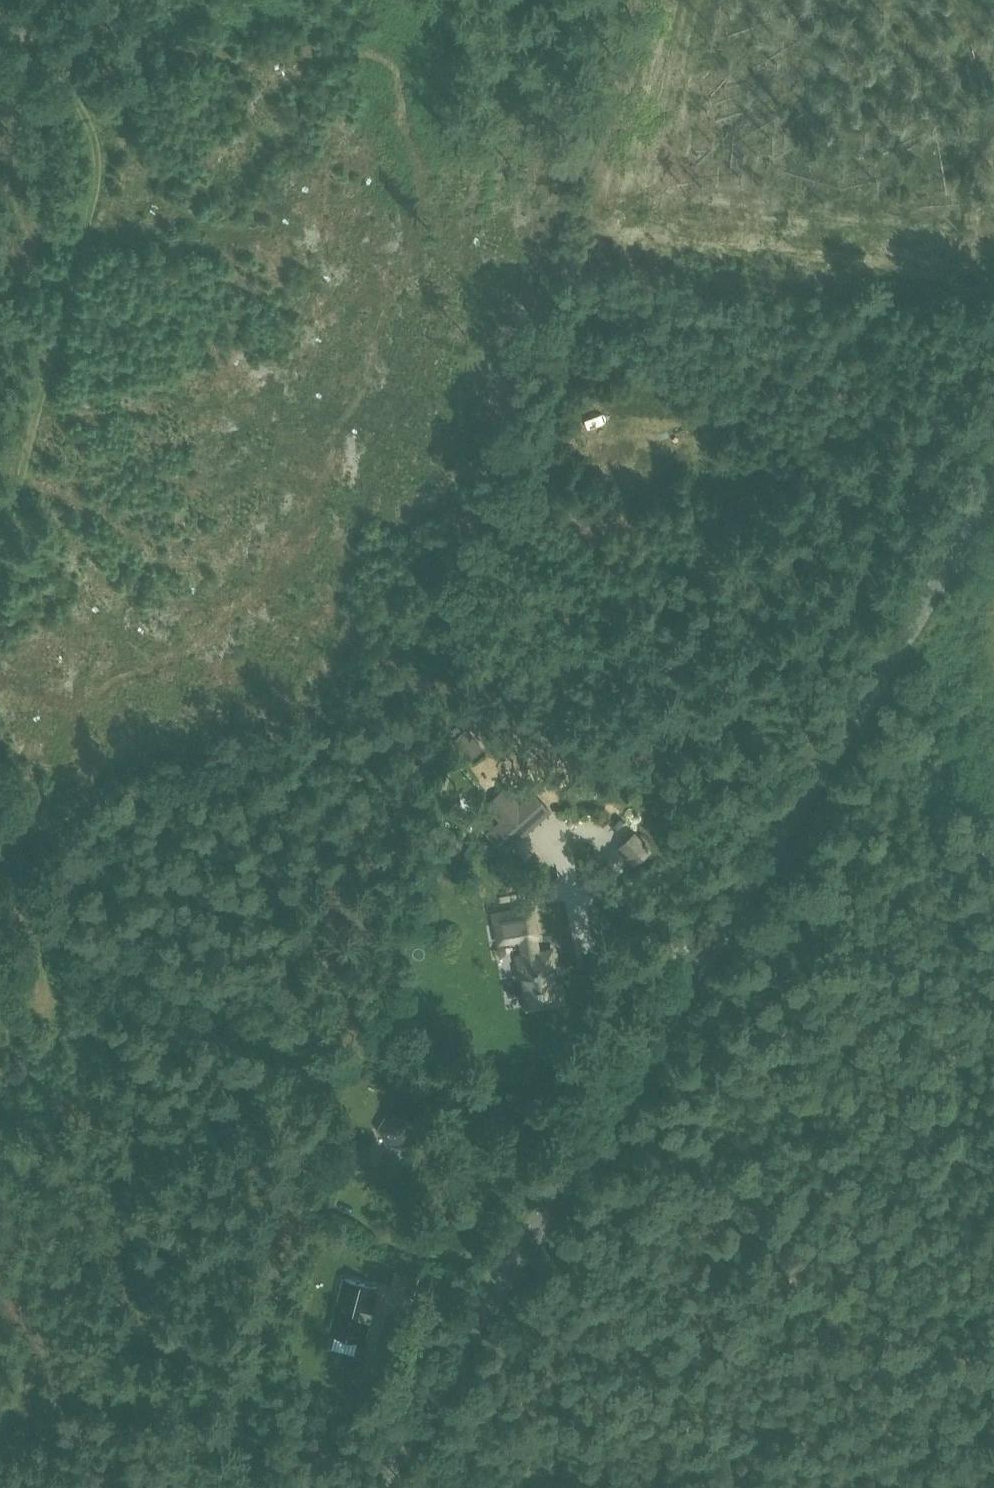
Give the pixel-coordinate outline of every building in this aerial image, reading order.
[(504,851),(536,823),(519,803),(487,831),(504,851)] [(534,903),(496,910),(501,937),(523,934),(526,951),(520,952),(529,1003),(562,997),(553,947),(539,949),(536,931),(538,931),(534,903)] [(415,1097),(394,1097),(378,1126),(387,1142),(407,1142),(423,1113),(415,1097)] [(378,1287),(345,1278),(331,1332),(364,1340),(378,1287)]
